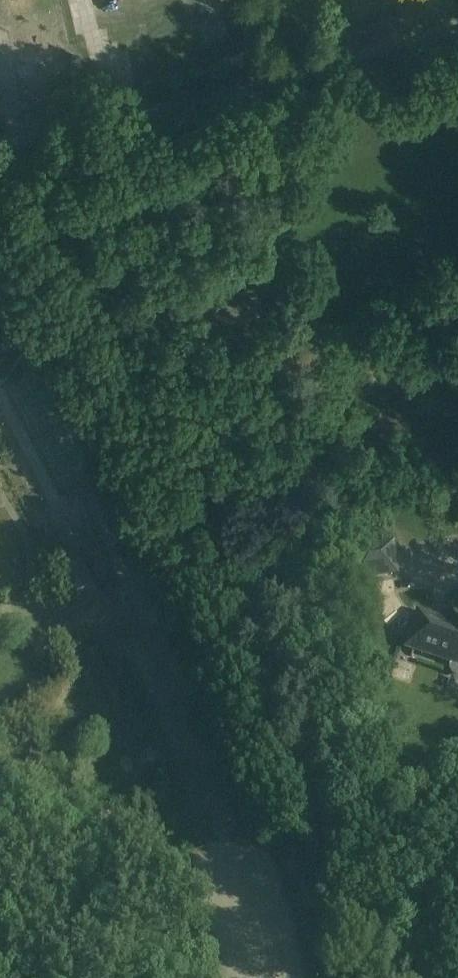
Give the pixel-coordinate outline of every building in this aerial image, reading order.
[(353,553),(356,579),(394,573),(390,547),(353,553)] [(450,661),(451,659),(457,661),(457,628),(418,614),(407,646),(450,661)]
